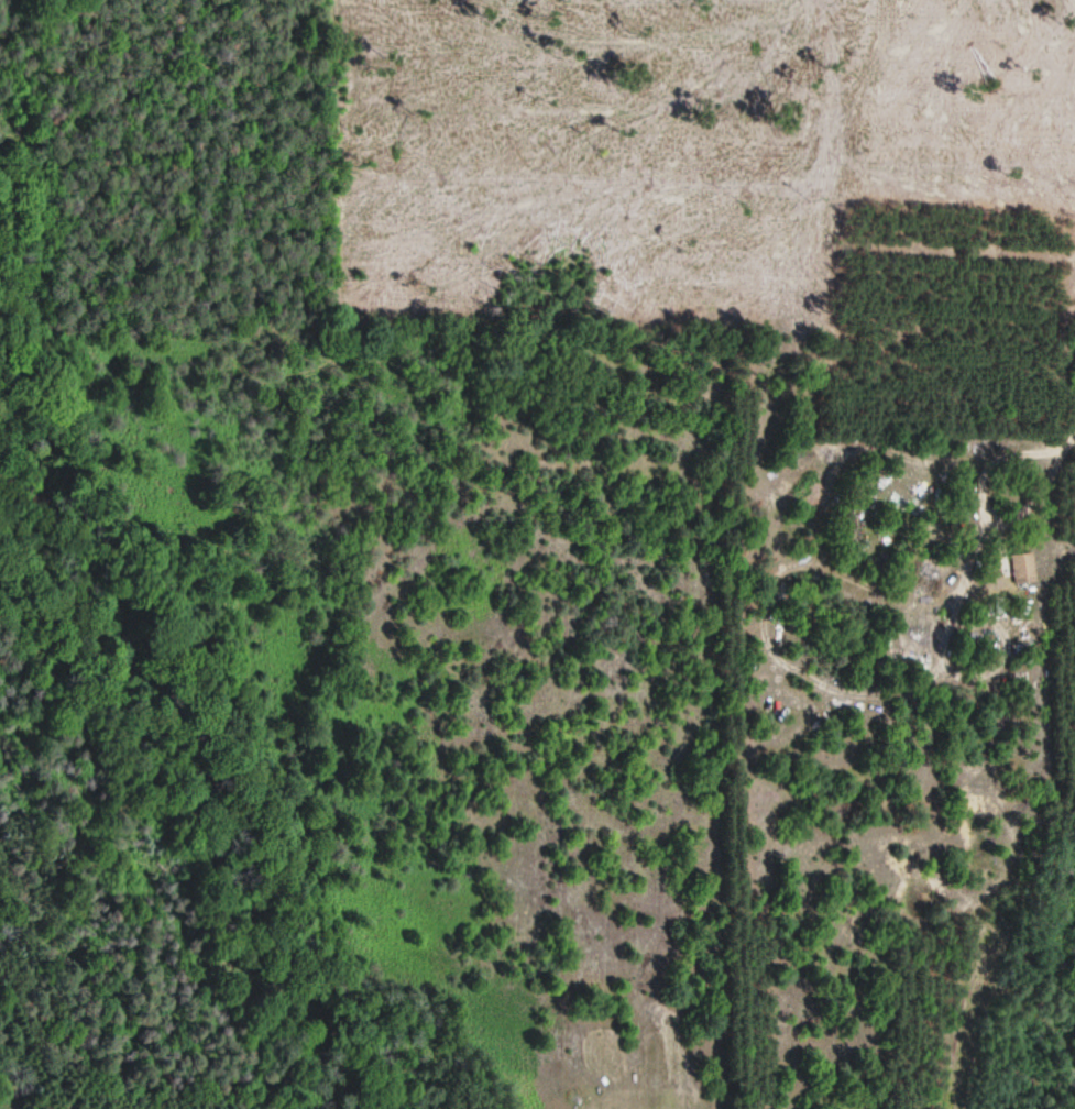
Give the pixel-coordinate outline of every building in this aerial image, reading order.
[(1014,586),(1036,584),(1033,554),(1010,557),(1014,586)]
